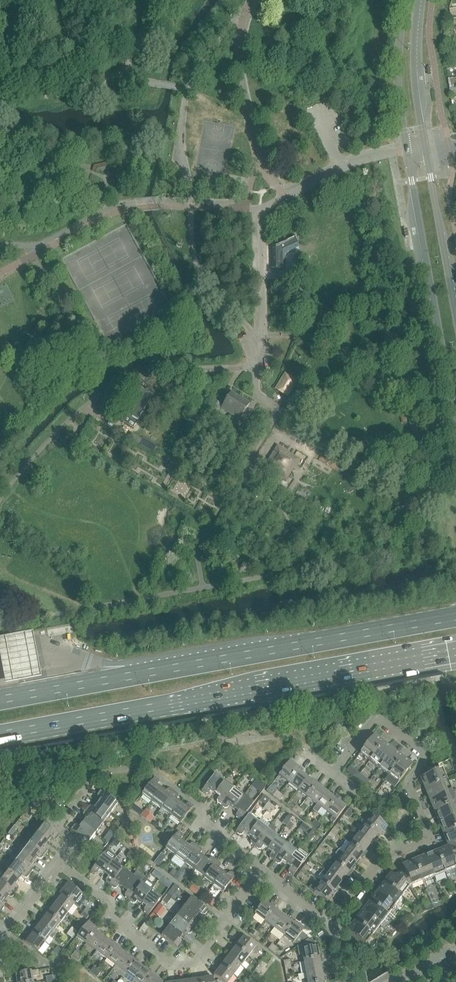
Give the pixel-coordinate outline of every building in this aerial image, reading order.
[(293,236),(292,233),(293,233),(292,233),(272,242),(272,243),(273,246),(272,246),(273,270),(285,270),(285,254),(299,247),(294,236),(293,236)] [(285,375),(276,390),(287,397),(296,381),(285,375)] [(151,388),(167,400),(173,392),(157,381),(151,388)] [(119,420),(133,429),(153,396),(139,388),(119,420)] [(221,408),(231,414),(240,398),(231,393),(221,408)] [(240,398),(231,414),(240,419),(249,404),(240,398)] [(263,468),(286,481),(299,459),(288,452),(277,445),(263,468)] [(33,634),(0,640),(0,652),(5,681),(40,675),(33,634)] [(360,754),(369,761),(383,743),(373,736),(360,754)] [(369,761),(379,768),(393,751),(383,743),(369,761)] [(379,768),(389,776),(402,758),(393,751),(379,768)] [(412,765),(402,758),(385,781),(394,788),(412,765)] [(300,768),(290,761),(279,775),(288,783),(300,768)] [(421,778),(426,789),(447,781),(442,769),(440,770),(438,764),(426,769),(429,775),(421,778)] [(298,771),(300,769),(300,768),(288,783),(298,790),(307,778),(298,771)] [(211,791),(215,794),(225,781),(215,774),(202,791),(206,795),(208,794),(211,791)] [(141,794),(151,802),(161,789),(157,786),(159,783),(159,780),(155,777),(141,794)] [(298,790),(307,797),(317,785),(307,778),(298,790)] [(234,789),(225,781),(215,794),(219,798),(217,801),(217,803),(221,806),(234,789)] [(426,789),(430,800),(451,792),(447,781),(426,789)] [(307,797),(317,805),(326,792),(317,785),(307,797)] [(151,802),(161,809),(174,792),(170,789),(168,789),(165,792),(161,789),(151,802)] [(244,796),(234,789),(221,806),(225,809),(227,809),(230,806),(234,809),(244,796)] [(101,800),(97,804),(110,814),(118,804),(100,791),(97,795),(98,797),(101,800)] [(161,809),(170,817),(180,804),(176,801),(178,798),(178,795),(174,792),(161,809)] [(317,805),(327,812),(336,800),(326,792),(317,805)] [(430,800),(435,811),(455,803),(451,792),(430,800)] [(244,796),(234,809),(238,812),(236,815),(236,818),(240,821),(254,803),(244,796)] [(346,807),(336,800),(327,812),(336,820),(346,807)] [(455,803),(435,811),(439,822),(455,816),(455,804),(455,803)] [(86,810),(103,823),(110,814),(97,804),(94,808),(91,806),(89,806),(86,810)] [(180,804),(170,817),(180,824),(194,807),(189,804),(187,804),(184,807),(180,804)] [(23,814),(26,817),(29,819),(32,815),(26,810),(23,814)] [(86,819),(83,823),(96,833),(103,823),(86,810),(83,814),(83,817),(86,819)] [(244,832),(248,835),(258,822),(248,815),(235,832),(239,835),(242,835),(244,832)] [(365,825),(380,836),(388,827),(373,815),(365,825)] [(439,822),(444,834),(455,829),(455,816),(439,822)] [(290,821),(291,820),(287,817),(282,823),(286,826),(290,821)] [(42,822),(35,832),(48,842),(51,838),(54,840),(56,840),(60,836),(42,822)] [(251,844),(255,847),(268,830),(258,822),(248,835),(253,838),(250,841),(251,844)] [(96,833),(83,823),(80,827),(77,825),(74,825),(71,829),(88,843),(96,833)] [(358,835),(370,844),(377,835),(380,837),(380,836),(365,825),(358,835)] [(444,834),(448,845),(455,842),(455,829),(444,834)] [(263,847),(268,850),(277,837),(268,830),(255,847),(258,850),(261,850),(263,847)] [(165,849),(175,856),(185,843),(181,840),(183,837),(183,835),(179,831),(165,849)] [(35,832),(27,842),(45,855),(48,851),(47,849),(44,846),(48,842),(35,832)] [(351,844),(363,854),(370,844),(358,835),(351,844)] [(270,859),(274,862),(287,844),(277,837),(268,850),(272,853),(269,856),(270,859)] [(27,842),(20,851),(33,861),(36,857),(39,859),(42,859),(45,855),(27,842)] [(448,845),(449,847),(447,848),(454,864),(455,864),(455,842),(448,845)] [(175,856),(184,864),(198,846),(194,843),(191,844),(189,847),(185,843),(175,856)] [(282,861),(287,864),(297,851),(287,844),(274,862),(277,865),(280,864),(282,861)] [(344,854),(356,863),(363,854),(351,844),(344,854)] [(184,864),(194,871),(204,858),(200,855),(202,852),(202,849),(198,846),(184,864)] [(447,848),(436,852),(445,873),(455,868),(447,848)] [(13,861),(30,874),(33,870),(33,868),(30,865),(33,861),(20,851),(13,861)] [(297,851),(287,864),(291,867),(288,871),(289,873),(293,876),(306,859),(297,851)] [(436,852),(425,857),(434,877),(445,873),(436,852)] [(100,871),(104,874),(114,861),(104,854),(90,871),(95,874),(97,874),(100,871)] [(356,863),(344,854),(336,863),(349,873),(356,863)] [(425,857),(414,861),(422,882),(434,877),(425,857)] [(194,871),(203,878),(217,861),(213,858),(210,858),(208,861),(204,858),(194,871)] [(13,861),(5,870),(18,880),(22,876),(25,878),(27,878),(30,874),(13,861)] [(106,883),(110,886),(123,869),(114,861),(104,874),(108,877),(106,880),(106,883)] [(217,861),(203,878),(213,886),(223,873),(219,870),(221,866),(221,864),(217,861)] [(391,874),(409,887),(422,882),(414,861),(403,866),(405,872),(394,876),(391,874)] [(349,873),(336,863),(329,873),(341,882),(349,873)] [(119,886),(123,889),(133,876),(123,869),(110,886),(114,889),(116,889),(119,886)] [(16,893),(19,889),(18,887),(15,884),(18,880),(5,870),(1,877),(0,876),(0,881),(16,893)] [(223,873),(213,886),(223,893),(236,876),(232,873),(229,873),(227,876),(223,873)] [(329,873),(322,882),(334,892),(341,882),(329,873)] [(391,874),(384,883),(402,897),(409,887),(391,874)] [(125,898),(129,901),(142,883),(133,876),(123,889),(127,892),(125,895),(125,898)] [(4,899),(7,895),(10,897),(13,897),(16,893),(0,881),(0,896),(4,899)] [(334,892),(322,882),(314,892),(326,902),(334,892)] [(142,883),(129,901),(133,904),(135,903),(138,900),(142,903),(152,890),(142,883)] [(384,883),(377,893),(394,907),(402,897),(384,883)] [(67,884),(60,893),(74,905),(82,895),(67,884)] [(162,898),(152,890),(142,903),(146,907),(144,910),(144,912),(148,915),(162,898)] [(55,905),(67,914),(74,905),(60,893),(60,894),(62,895),(55,905)] [(394,907),(377,893),(369,903),(387,916),(394,907)] [(166,895),(162,900),(167,904),(171,899),(166,895)] [(191,897),(184,907),(196,917),(200,912),(203,915),(205,915),(209,910),(191,897)] [(255,914),(265,921),(275,907),(266,899),(255,914)] [(380,926),(387,916),(369,903),(362,912),(380,926)] [(159,904),(153,912),(159,917),(165,909),(159,904)] [(67,914),(55,905),(47,914),(60,924),(67,914)] [(184,907),(176,916),(194,930),(197,926),(196,923),(193,921),(196,917),(184,907)] [(265,921),(274,928),(283,916),(274,909),(276,907),(275,907),(265,921)] [(380,926),(362,912),(355,922),(373,935),(380,926)] [(47,914),(40,924),(52,933),(60,924),(47,914)] [(176,916),(169,926),(182,936),(185,932),(188,934),(191,934),(194,930),(176,916)] [(274,928),(284,936),(293,923),(283,916),(274,928)] [(77,937),(87,944),(98,930),(88,922),(77,937)] [(373,935),(355,922),(348,931),(365,945),(373,935)] [(293,923),(284,936),(293,943),(294,942),(297,944),(308,937),(302,933),(303,931),(293,923)] [(40,924),(33,933),(45,943),(52,933),(40,924)] [(140,929),(144,932),(148,927),(144,924),(140,929)] [(182,936),(169,926),(161,936),(179,949),(182,945),(182,942),(179,940),(182,936)] [(87,944),(96,951),(106,939),(96,932),(98,930),(87,944)] [(45,943),(33,933),(25,943),(38,952),(45,943)] [(236,947),(248,956),(256,947),(243,937),(236,947)] [(304,962),(319,959),(317,947),(315,947),(314,942),(309,938),(297,947),(299,955),(303,955),(304,962)] [(96,951),(106,959),(115,946),(106,939),(96,951)] [(115,966),(125,954),(115,946),(106,959),(115,966)] [(248,956),(236,947),(229,957),(241,966),(248,956)] [(134,961),(125,954),(115,966),(125,973),(134,961)] [(229,957),(221,966),(234,975),(241,966),(229,957)] [(304,962),(306,973),(322,971),(319,959),(304,962)] [(125,973),(134,981),(144,968),(134,961),(125,973)] [(221,966),(214,976),(222,981),(229,981),(234,975),(221,966)] [(134,981),(133,981),(148,981),(153,976),(144,968),(134,981)] [(308,981),(324,981),(322,971),(306,973),(308,981)] [(31,972),(16,974),(17,981),(33,981),(31,972)]
